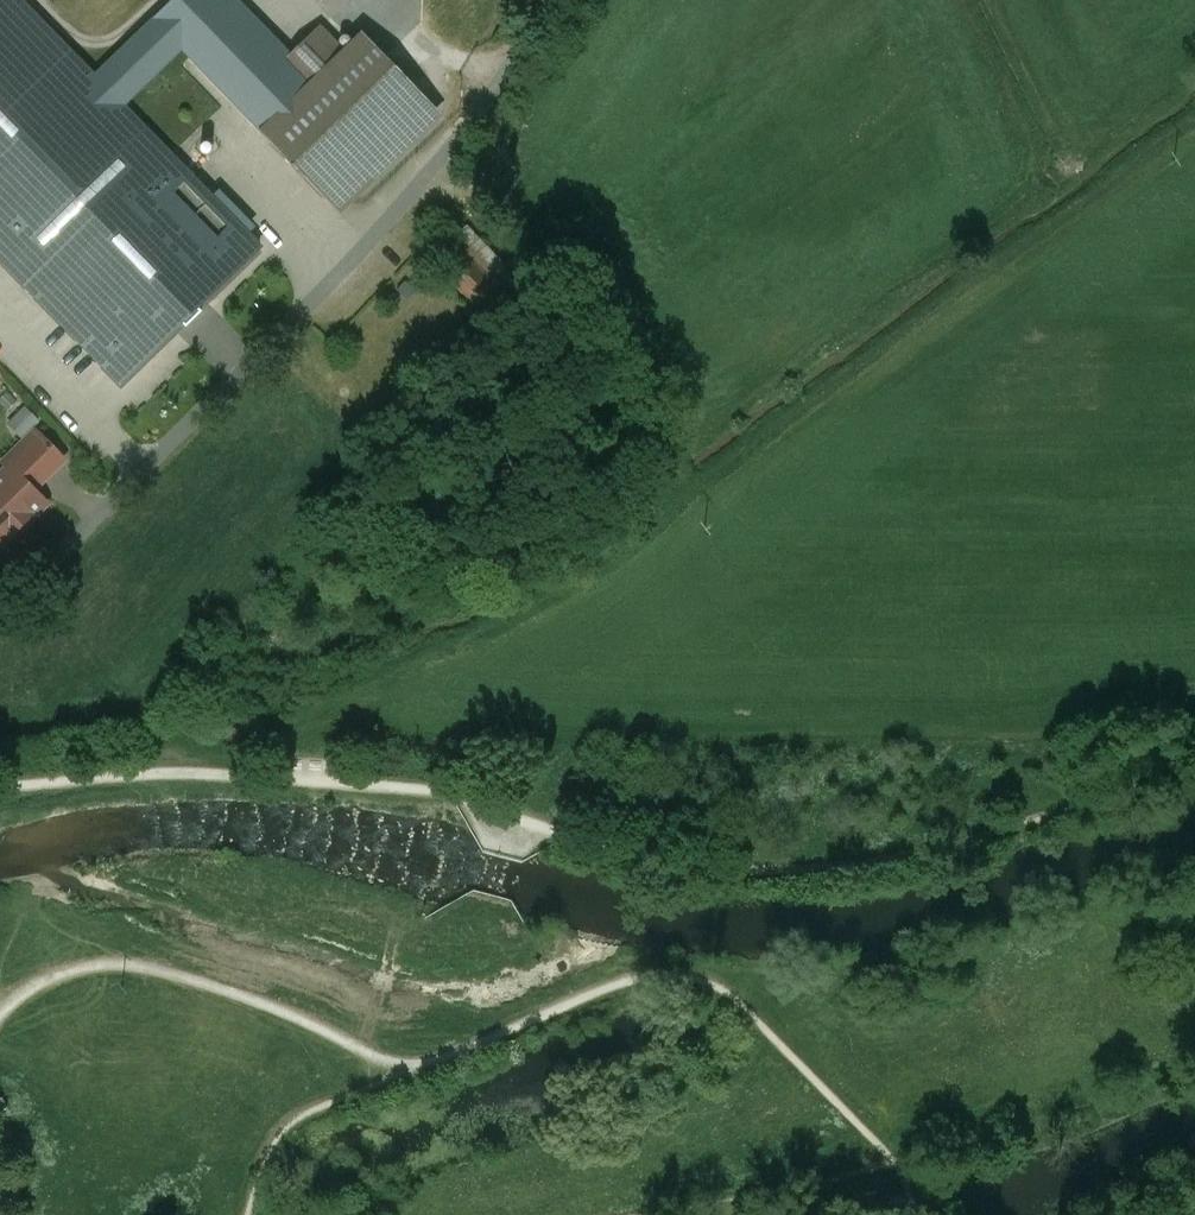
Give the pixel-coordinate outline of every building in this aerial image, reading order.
[(123,379),(267,241),(248,221),(253,216),(221,183),(214,190),(127,100),(100,72),(30,0),(0,0),(0,253),(123,379)] [(100,72),(127,100),(182,47),(264,129),(320,75),(247,0),(174,0),(100,72)] [(320,75),(264,129),(260,133),(326,201),(429,102),(362,34),(320,75)] [(512,300),(528,286),(475,223),(459,236),(512,300)] [(452,240),(432,260),(489,318),(509,298),(452,240)] [(26,436),(44,419),(30,405),(12,422),(26,436)] [(45,502),(31,488),(61,459),(34,431),(19,446),(3,462),(16,475),(10,481),(3,475),(0,478),(0,547),(45,502)]
